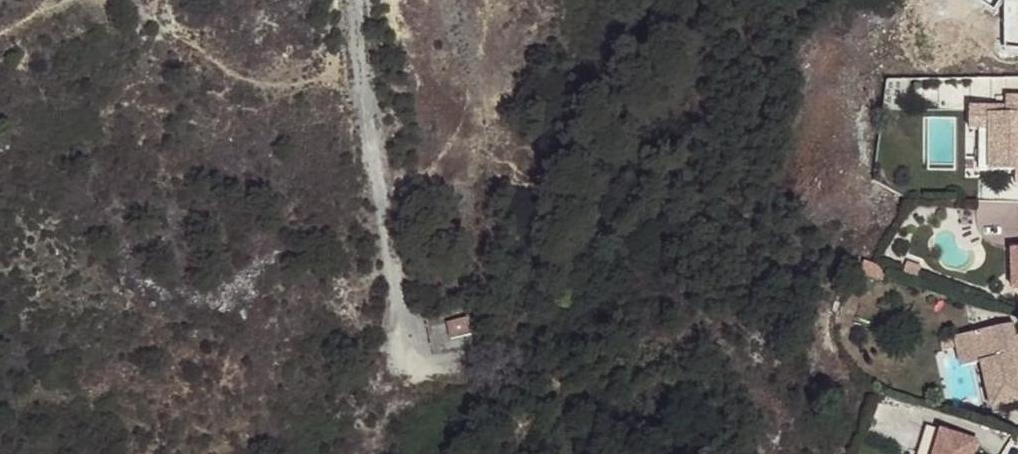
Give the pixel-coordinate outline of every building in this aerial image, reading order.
[(998,101),(998,111),(962,111),(962,133),(982,133),(982,175),(1008,175),(1008,187),(1017,187),(1017,101),(998,101)] [(1005,252),(1005,292),(1017,292),(1017,251),(1005,252)] [(960,366),(982,360),(993,408),(1017,402),(1017,347),(1016,336),(1013,326),(954,337),(960,366)] [(920,432),(913,453),(969,453),(971,448),(920,432)]
